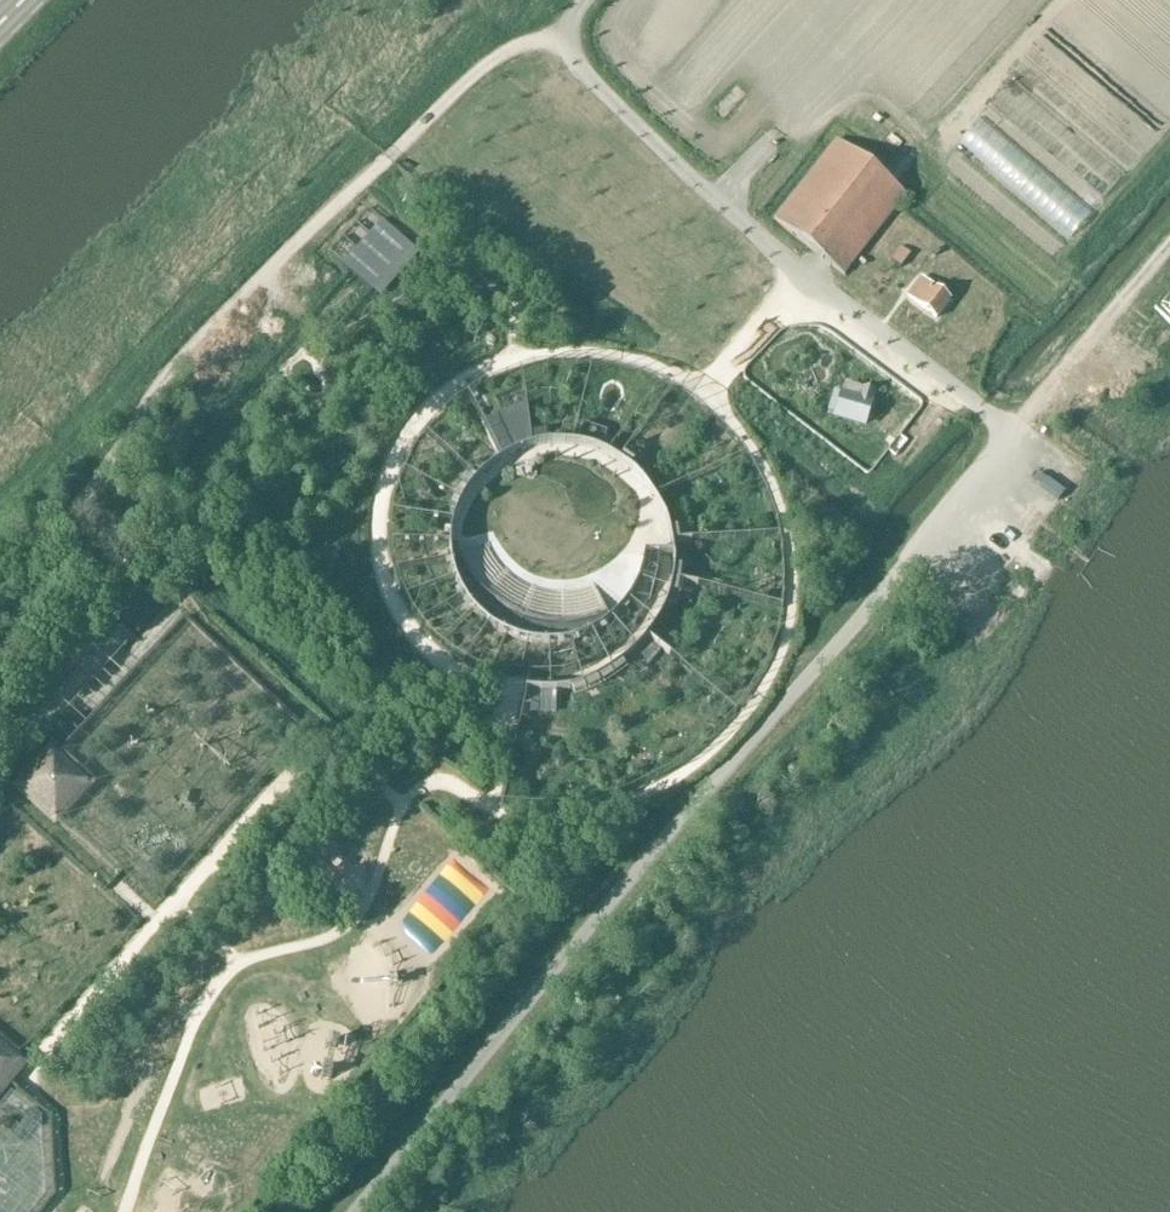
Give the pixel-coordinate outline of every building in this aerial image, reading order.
[(907,197),(836,142),(774,220),(844,277),(907,197)] [(381,299),(420,255),(416,252),(384,223),(345,266),(351,272),(381,299)] [(911,257),(900,248),(891,259),(901,268),(911,257)] [(906,298),(935,321),(951,302),(922,279),(906,298)] [(842,394),(835,419),(866,428),(873,403),(842,394)] [(61,753),(53,746),(51,744),(10,788),(54,829),(64,819),(95,786),(61,753)] [(23,1058),(18,1054),(0,1040),(0,1101),(30,1064),(23,1058)]
